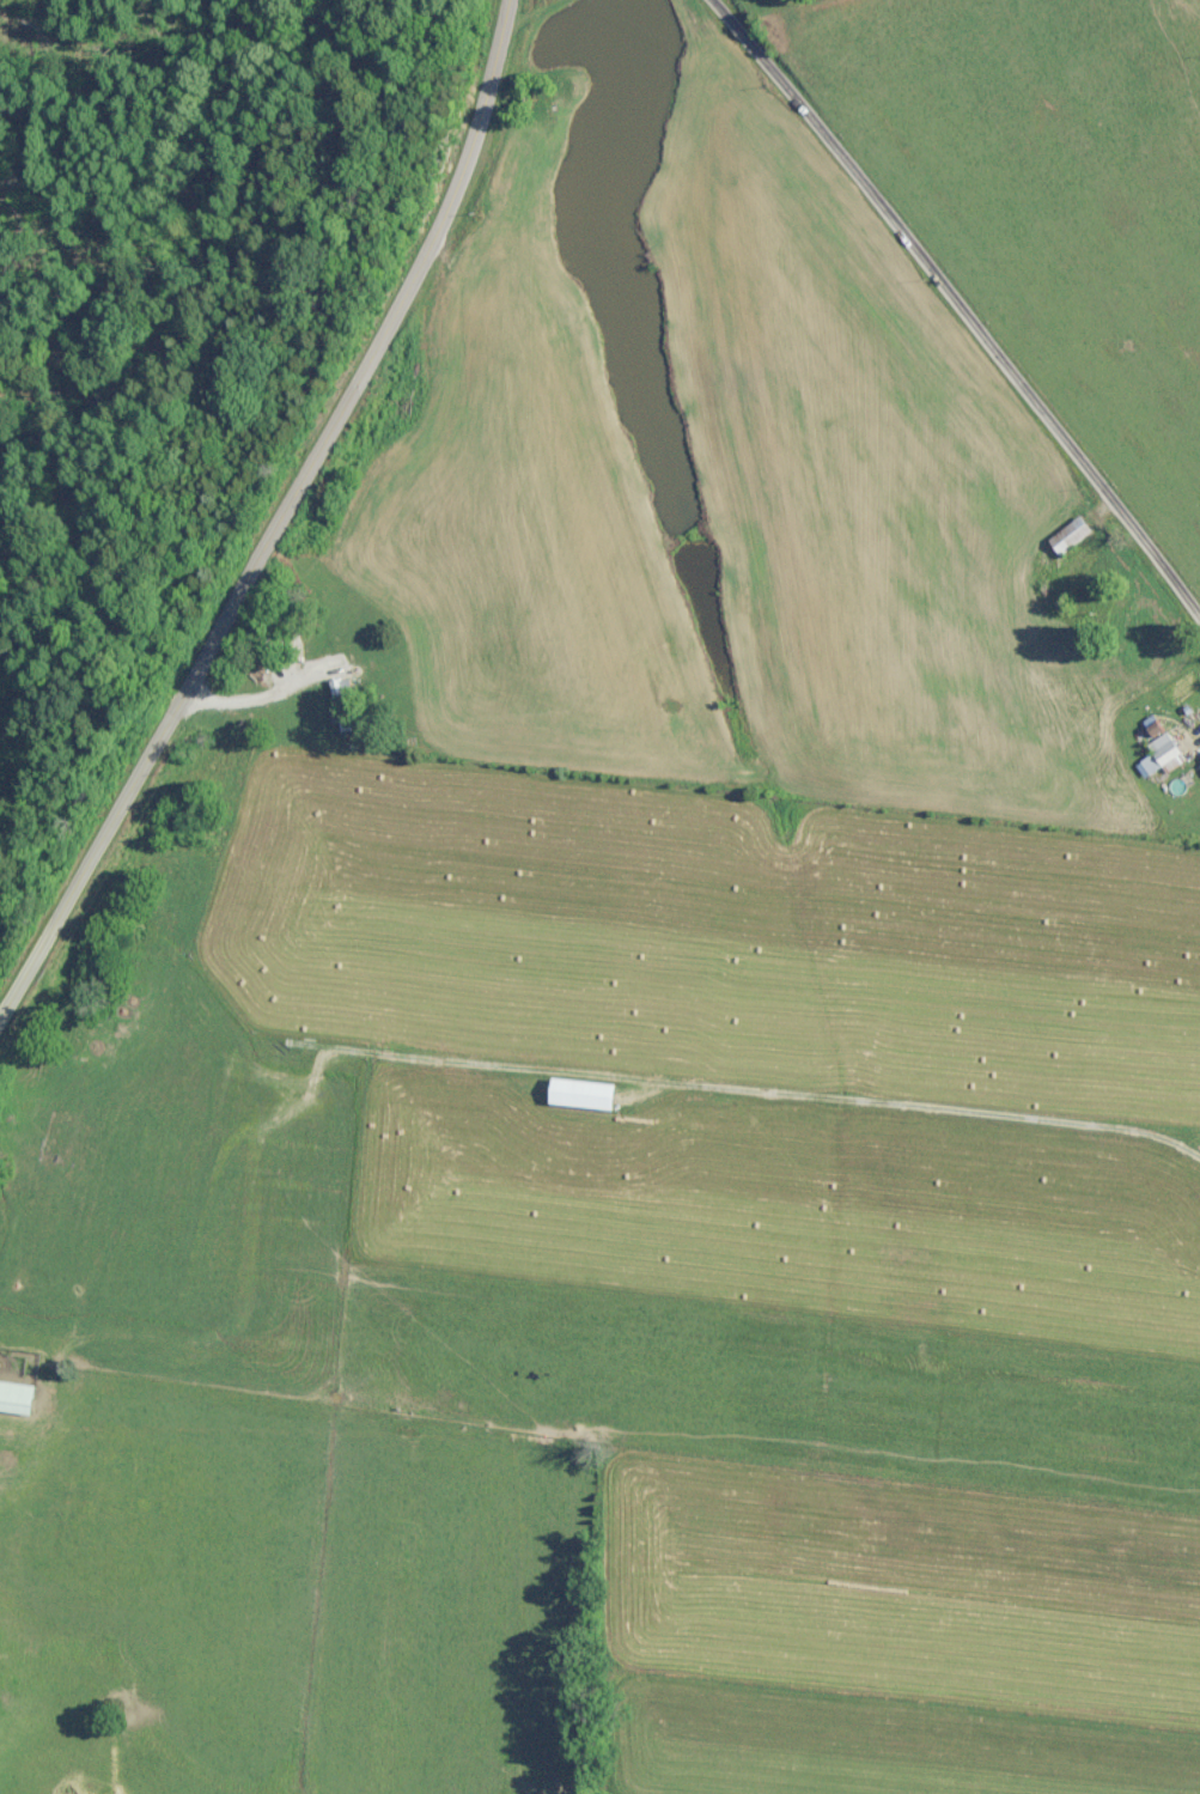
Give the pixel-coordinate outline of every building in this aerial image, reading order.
[(1042,538),(1054,556),(1087,534),(1075,517),(1042,538)] [(354,728),(343,675),(326,679),(337,731),(354,728)] [(1159,772),(1177,765),(1166,733),(1141,742),(1146,756),(1136,759),(1142,774),(1158,769),(1159,772)] [(0,1381),(0,1411),(40,1412),(41,1383),(0,1381)]
